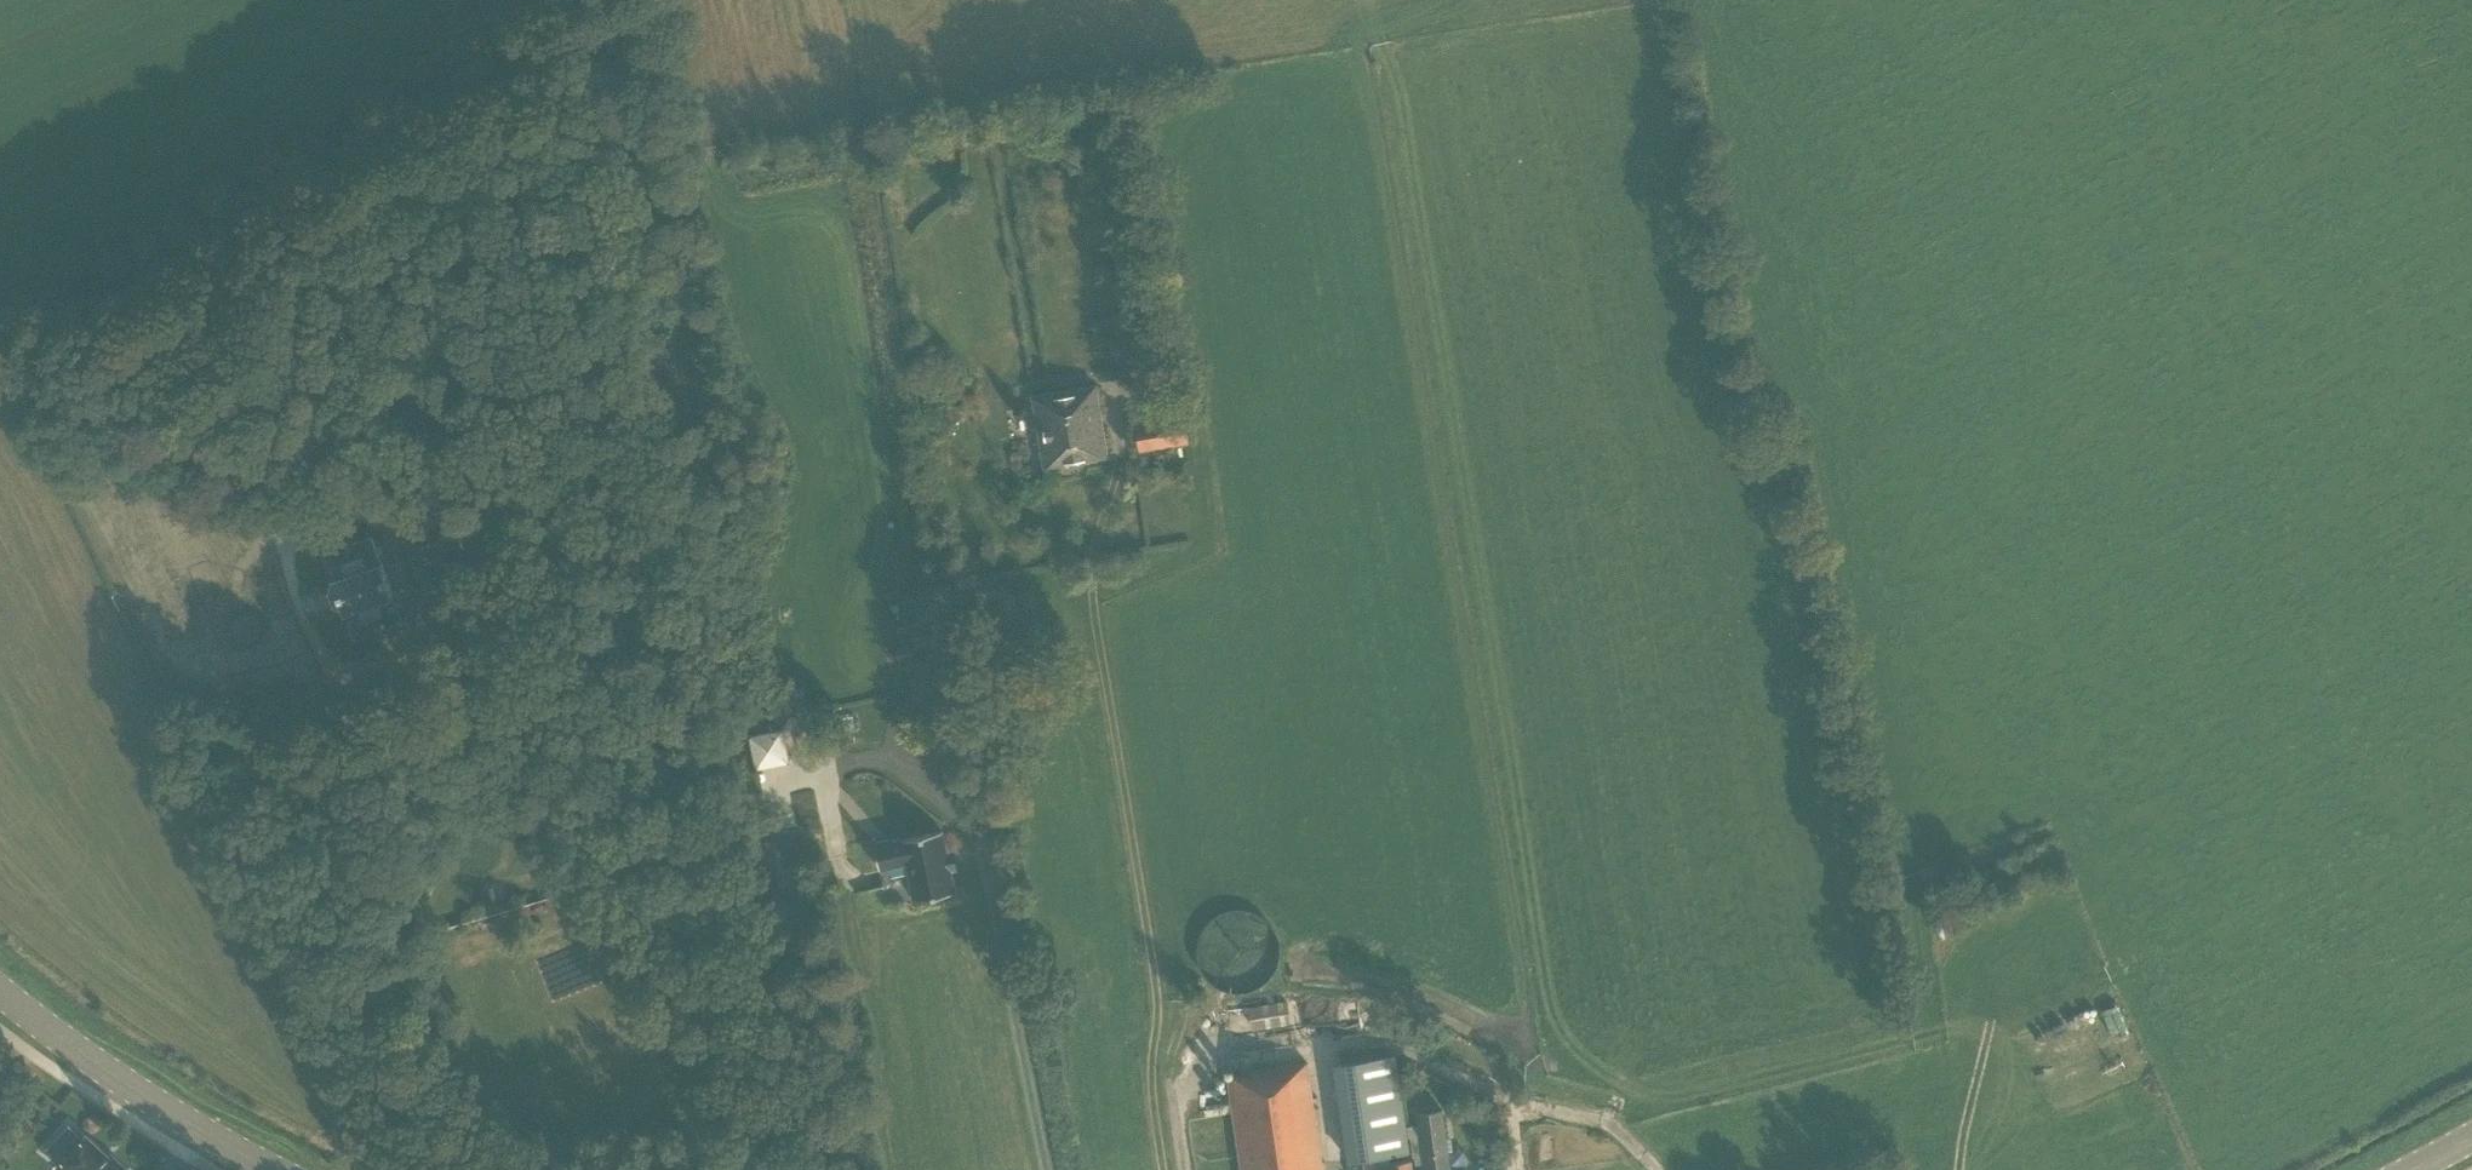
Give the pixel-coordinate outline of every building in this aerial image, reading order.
[(1097,385),(1034,396),(1045,467),(1109,456),(1097,385)] [(1186,416),(1136,424),(1141,451),(1191,442),(1186,416)] [(393,594),(394,594),(383,561),(382,562),(373,536),(327,552),(336,577),(330,591),(334,604),(348,612),(357,636),(403,620),(393,594)] [(791,696),(765,700),(767,715),(731,723),(741,770),(789,760),(782,729),(798,726),(791,696)] [(880,869),(908,864),(916,901),(956,892),(951,871),(958,870),(954,851),(948,852),(943,831),(903,839),(903,841),(876,847),(880,869)] [(1281,943),(1278,936),(1274,928),(1269,922),(1263,917),(1256,913),(1248,911),(1240,910),(1231,911),(1224,913),(1216,917),(1210,922),(1205,928),(1201,936),(1199,944),(1198,952),(1199,960),(1201,968),(1205,975),(1210,981),(1216,986),(1224,990),(1231,993),(1240,993),(1248,993),(1256,990),(1263,986),(1269,981),(1274,975),(1278,968),(1281,960),(1281,952),(1281,943)] [(2118,998),(2020,1032),(2032,1067),(2131,1033),(2118,998)] [(1289,1002),(1250,1008),(1253,1029),(1292,1022),(1289,1002)] [(1412,1160),(1391,1161),(1391,1156),(1411,1153),(1397,1056),(1334,1066),(1348,1162),(1365,1160),(1365,1169),(1413,1169),(1412,1160)] [(1249,1071),(1249,1075),(1229,1078),(1242,1169),(1324,1169),(1308,1062),(1249,1071)] [(1443,1110),(1418,1113),(1421,1135),(1411,1137),(1414,1157),(1416,1156),(1417,1164),(1425,1163),(1426,1169),(1436,1169),(1451,1168),(1443,1110)] [(53,1169),(128,1169),(111,1155),(109,1157),(84,1134),(52,1169),(53,1169)]
